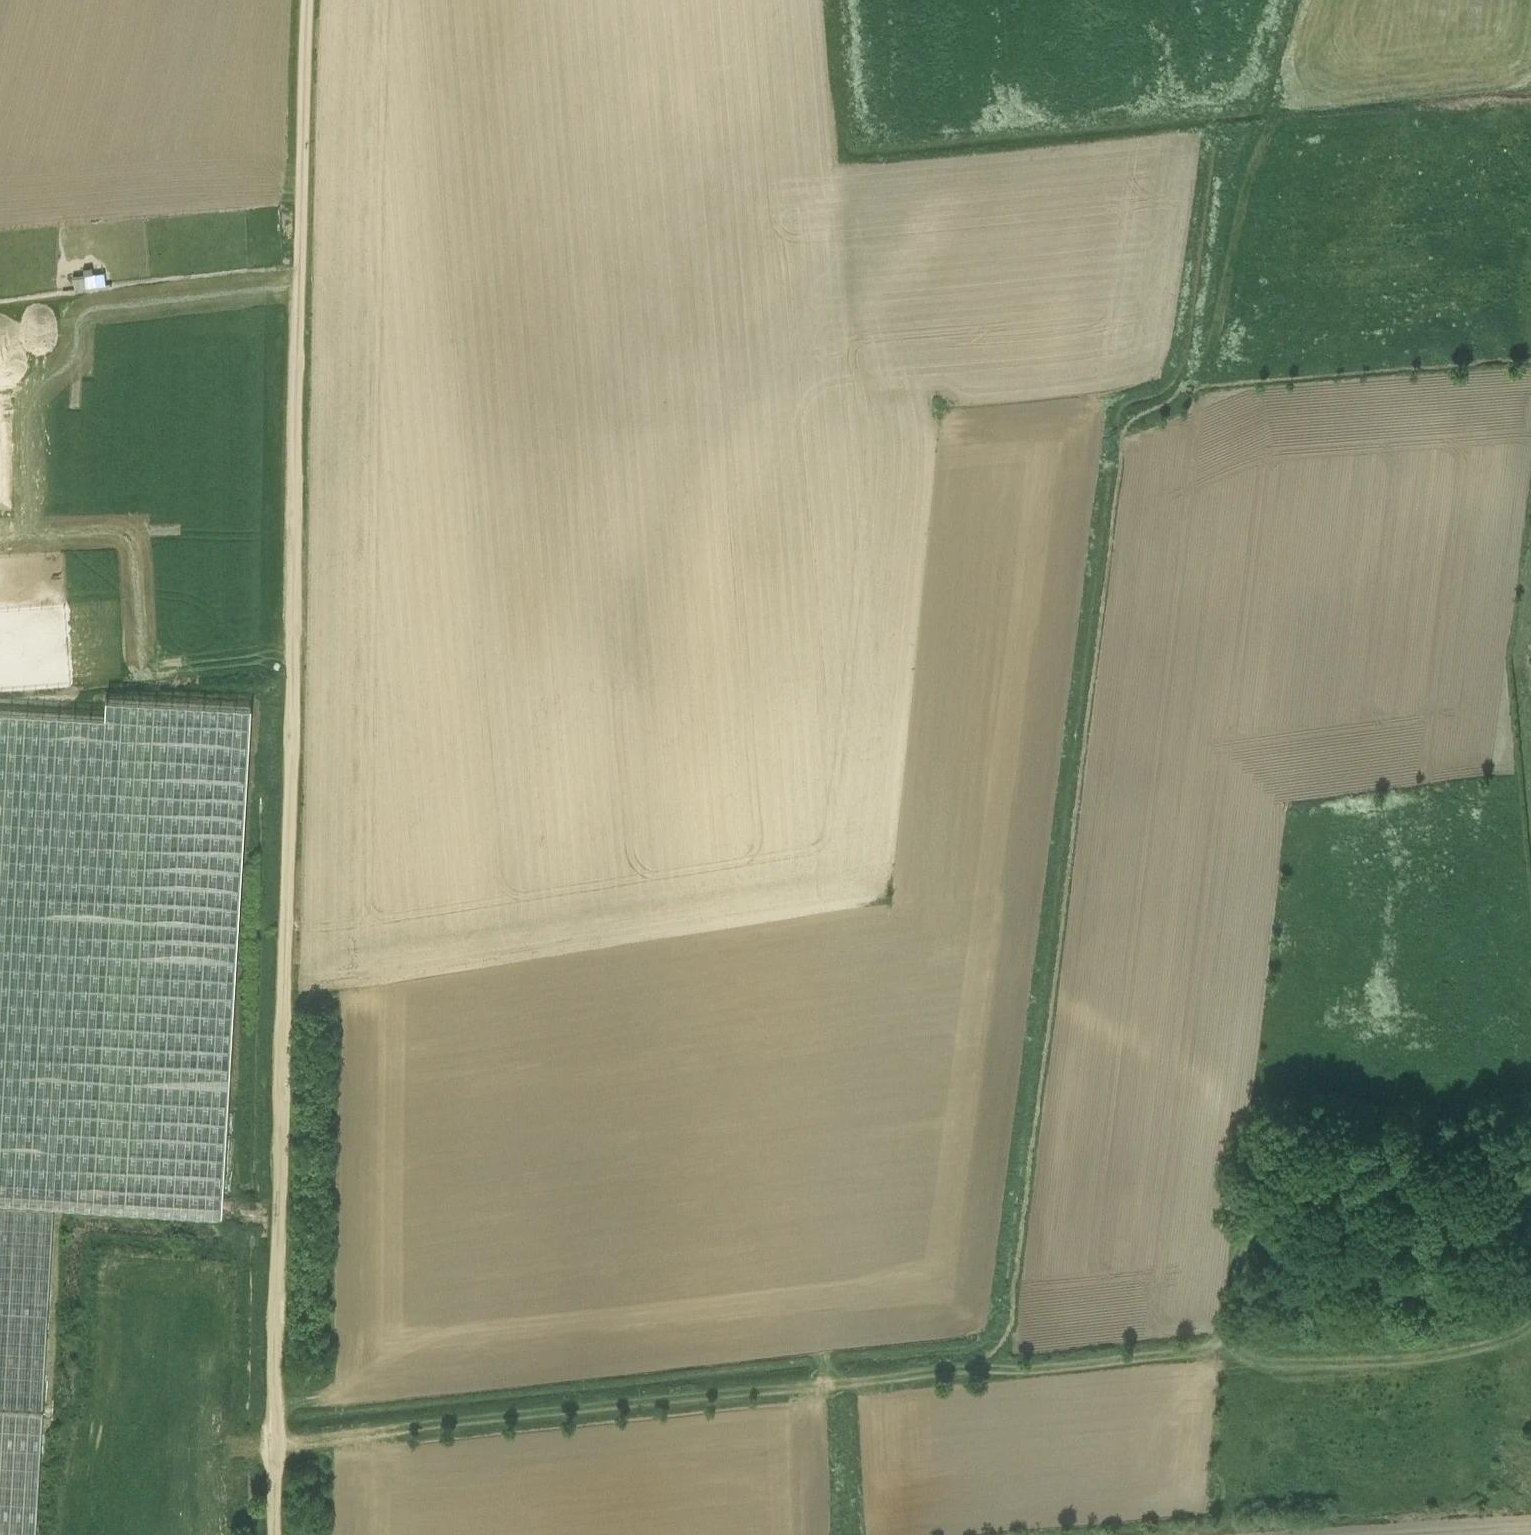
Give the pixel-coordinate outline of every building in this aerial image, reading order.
[(46,351),(64,350),(63,338),(75,328),(83,328),(100,313),(95,314),(109,302),(41,306),(43,334),(0,337),(0,348),(19,347),(22,350),(23,349),(43,347),(46,351)] [(74,1206),(223,1214),(251,709),(106,700),(105,718),(0,713),(0,1202),(74,1206)] [(42,1410),(54,1210),(0,1207),(0,1534),(35,1534),(42,1410)]
